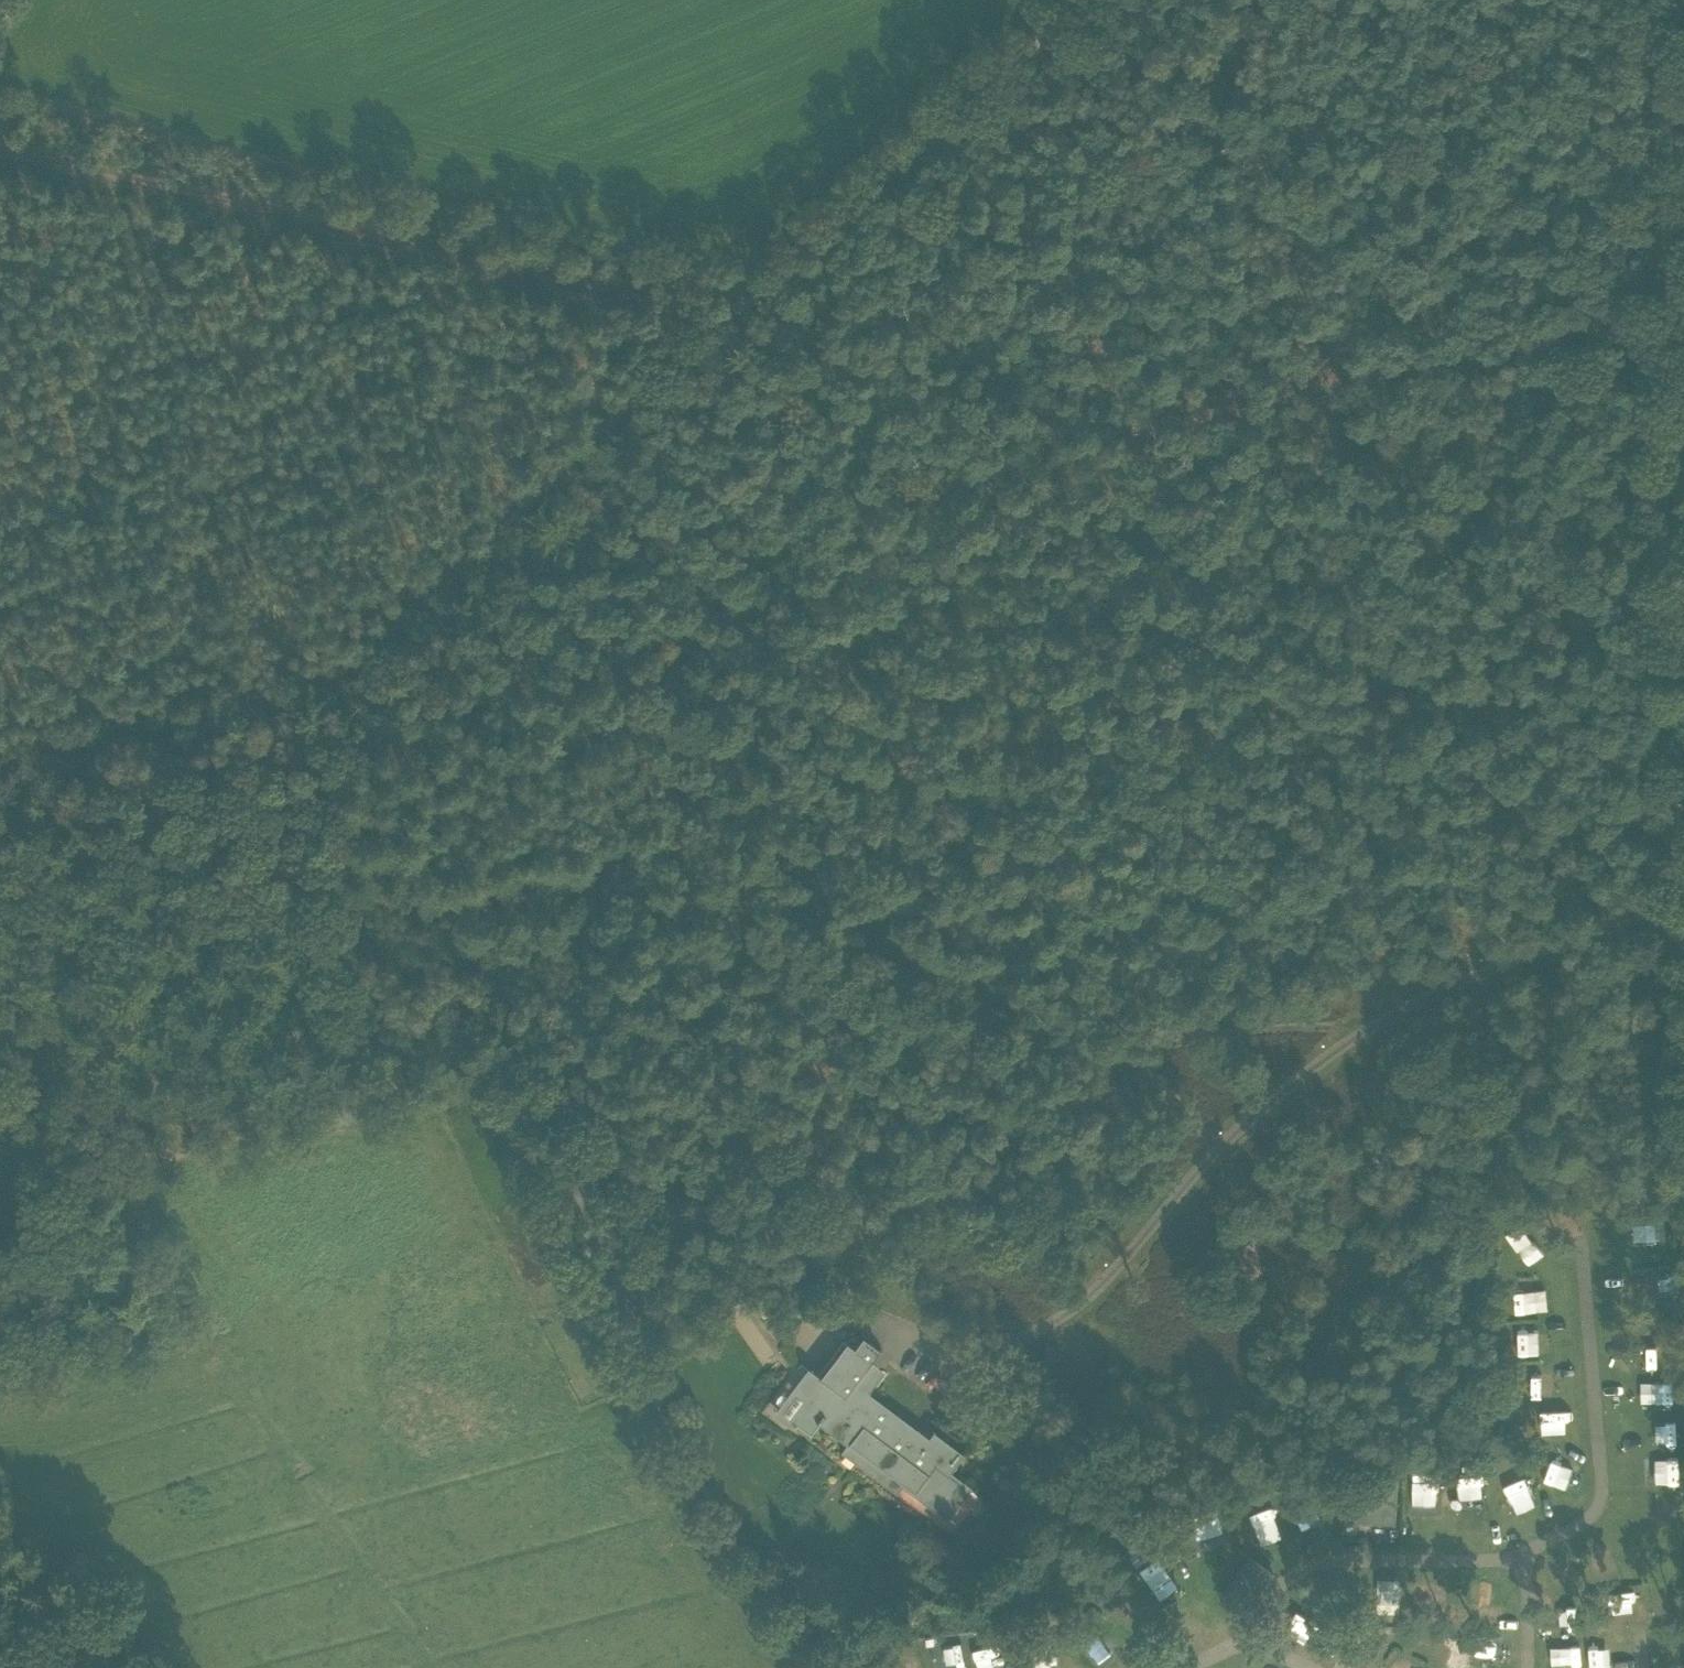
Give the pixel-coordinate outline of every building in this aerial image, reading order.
[(1631,1242),(1662,1242),(1662,1222),(1632,1222),(1631,1242)] [(1535,1239),(1514,1241),(1516,1265),(1538,1262),(1535,1239)] [(1670,1291),(1669,1274),(1650,1275),(1652,1292),(1670,1291)] [(1546,1310),(1546,1291),(1510,1292),(1510,1311),(1546,1310)] [(1544,1329),(1521,1329),(1522,1354),(1545,1353),(1544,1329)] [(802,1401),(789,1418),(810,1434),(818,1423),(819,1424),(823,1419),(852,1440),(849,1444),(843,1451),(853,1459),(855,1461),(856,1461),(898,1492),(904,1485),(914,1493),(935,1509),(960,1477),(951,1470),(955,1466),(958,1461),(963,1454),(933,1431),(927,1440),(920,1434),(915,1431),(865,1393),(863,1396),(852,1387),(871,1361),(880,1350),(873,1345),(862,1337),(854,1348),(851,1346),(846,1343),(833,1360),(818,1379),(802,1401)] [(1650,1348),(1650,1370),(1671,1371),(1672,1348),(1650,1348)] [(1548,1393),(1547,1371),(1527,1371),(1528,1393),(1548,1393)] [(1661,1403),(1681,1404),(1681,1381),(1662,1381),(1661,1403)] [(1574,1437),(1572,1407),(1541,1409),(1542,1439),(1574,1437)] [(1670,1419),(1649,1420),(1650,1446),(1671,1446),(1670,1419)] [(1563,1491),(1586,1486),(1579,1450),(1556,1455),(1563,1491)] [(1683,1463),(1683,1462),(1664,1461),(1663,1484),(1683,1484),(1683,1463)] [(1478,1471),(1463,1473),(1465,1495),(1481,1493),(1478,1471)] [(1419,1505),(1439,1503),(1435,1475),(1415,1478),(1419,1505)] [(1344,1476),(1343,1521),(1397,1523),(1399,1477),(1344,1476)] [(1240,1524),(1261,1550),(1280,1536),(1258,1509),(1240,1524)] [(1590,1578),(1618,1574),(1615,1545),(1586,1549),(1590,1578)] [(1547,1582),(1578,1581),(1577,1556),(1546,1557),(1547,1582)] [(1227,1592),(1250,1608),(1274,1573),(1250,1558),(1227,1592)] [(1166,1597),(1186,1588),(1179,1571),(1159,1579),(1166,1597)] [(1635,1622),(1633,1592),(1597,1595),(1599,1624),(1635,1622)] [(932,1640),(932,1659),(947,1659),(946,1639),(932,1640)] [(998,1641),(974,1642),(975,1664),(999,1663),(998,1641)] [(1360,1657),(1354,1667),(1355,1667),(1367,1667),(1369,1663),(1360,1657)] [(1397,1667),(1415,1667),(1417,1663),(1400,1658),(1397,1667)]
